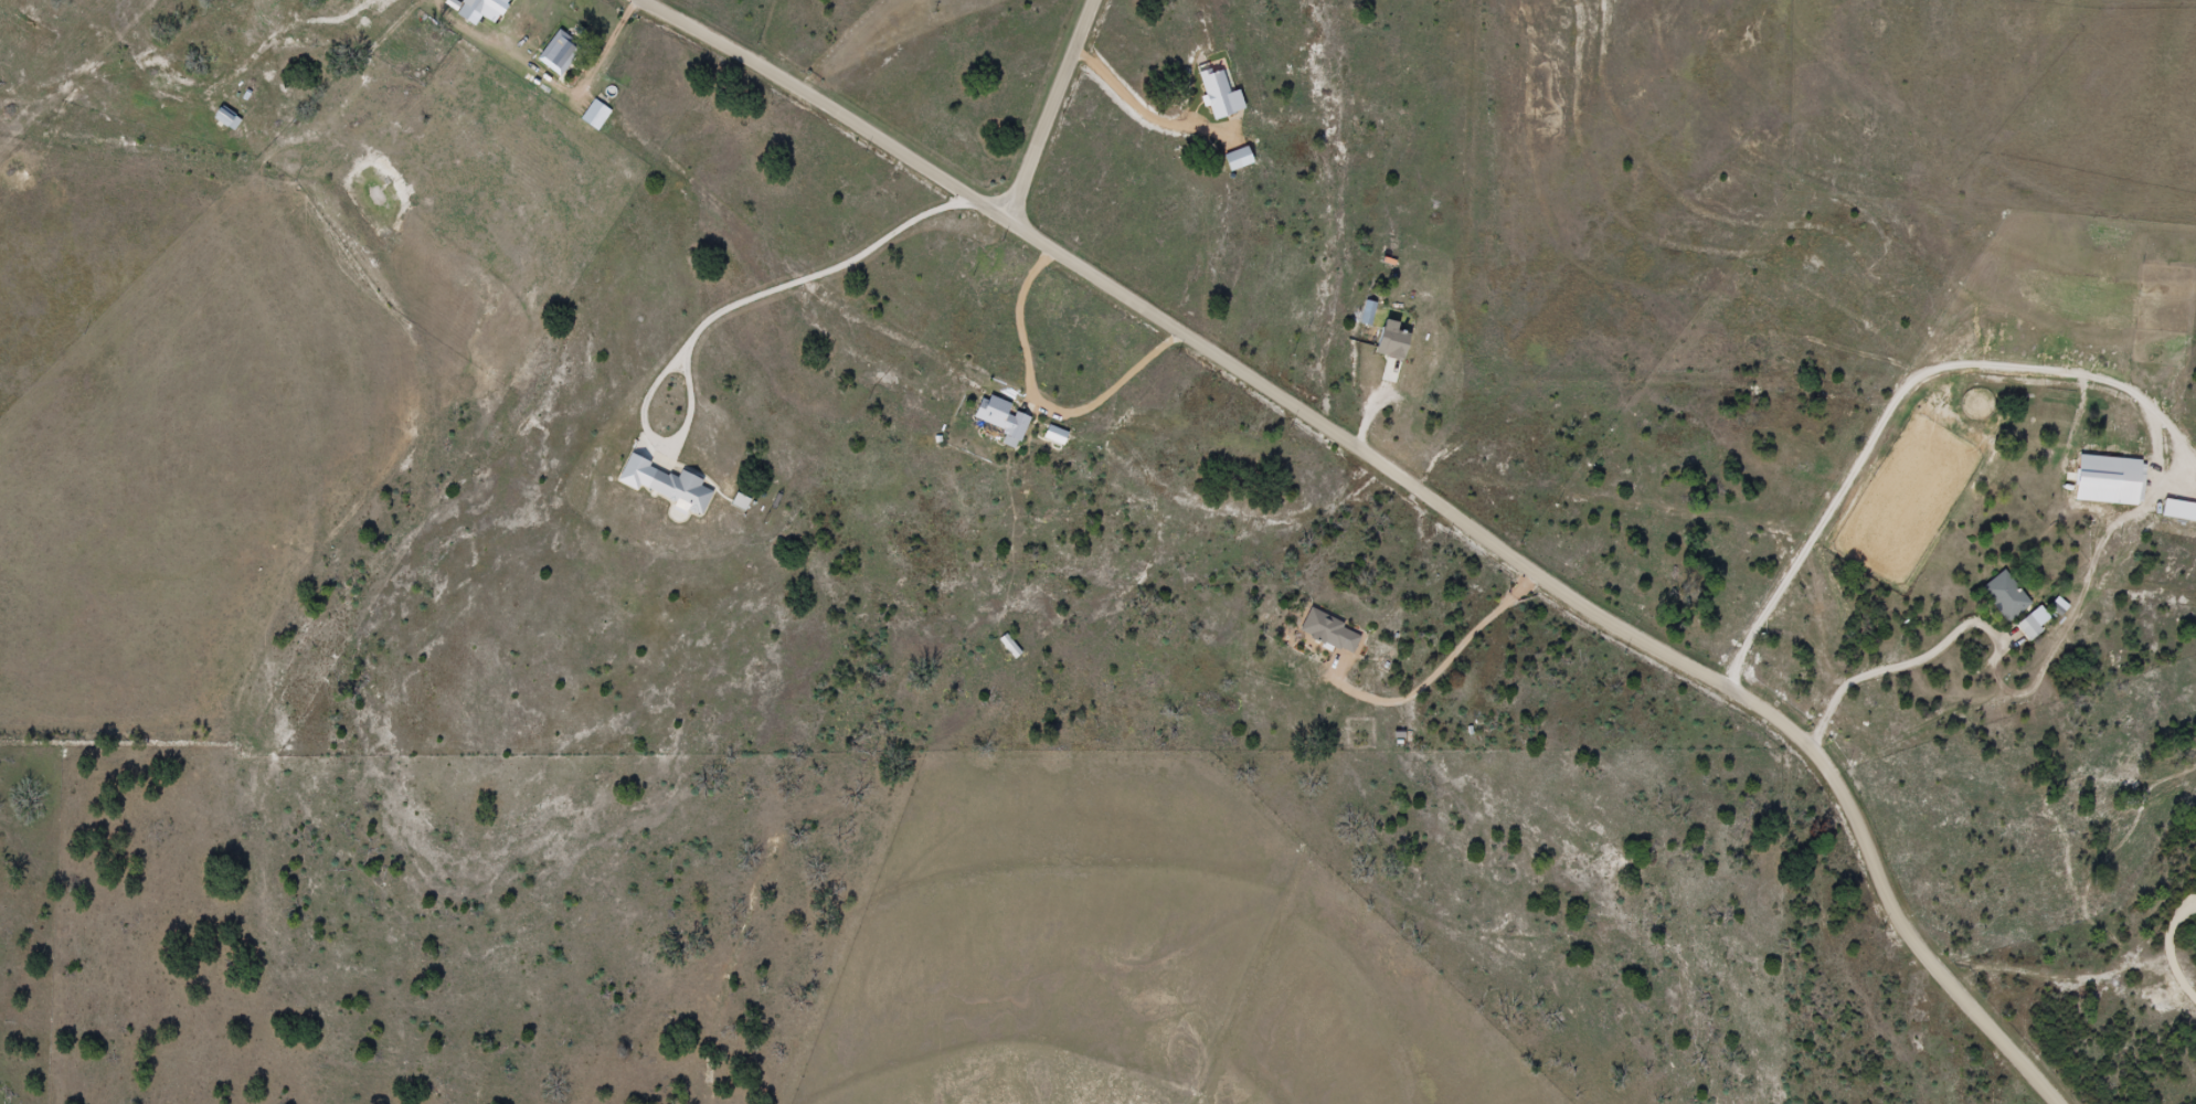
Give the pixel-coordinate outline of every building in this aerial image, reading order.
[(478,29),(494,0),(465,0),(456,16),(478,29)] [(560,79),(584,50),(560,30),(536,60),(560,79)] [(239,121),(223,105),(212,116),(227,132),(239,121)] [(1005,432),(1000,444),(1016,451),(1031,415),(982,395),(972,419),(1005,432)] [(680,473),(677,480),(646,467),(637,488),(704,516),(716,488),(680,473)] [(2031,607),(2006,571),(1981,589),(2007,625),(2031,607)] [(1352,657),(1362,634),(1309,611),(1299,634),(1352,657)] [(2044,632),(2029,616),(2016,627),(2031,643),(2044,632)] [(1015,661),(1022,654),(1004,635),(997,642),(1015,661)]
